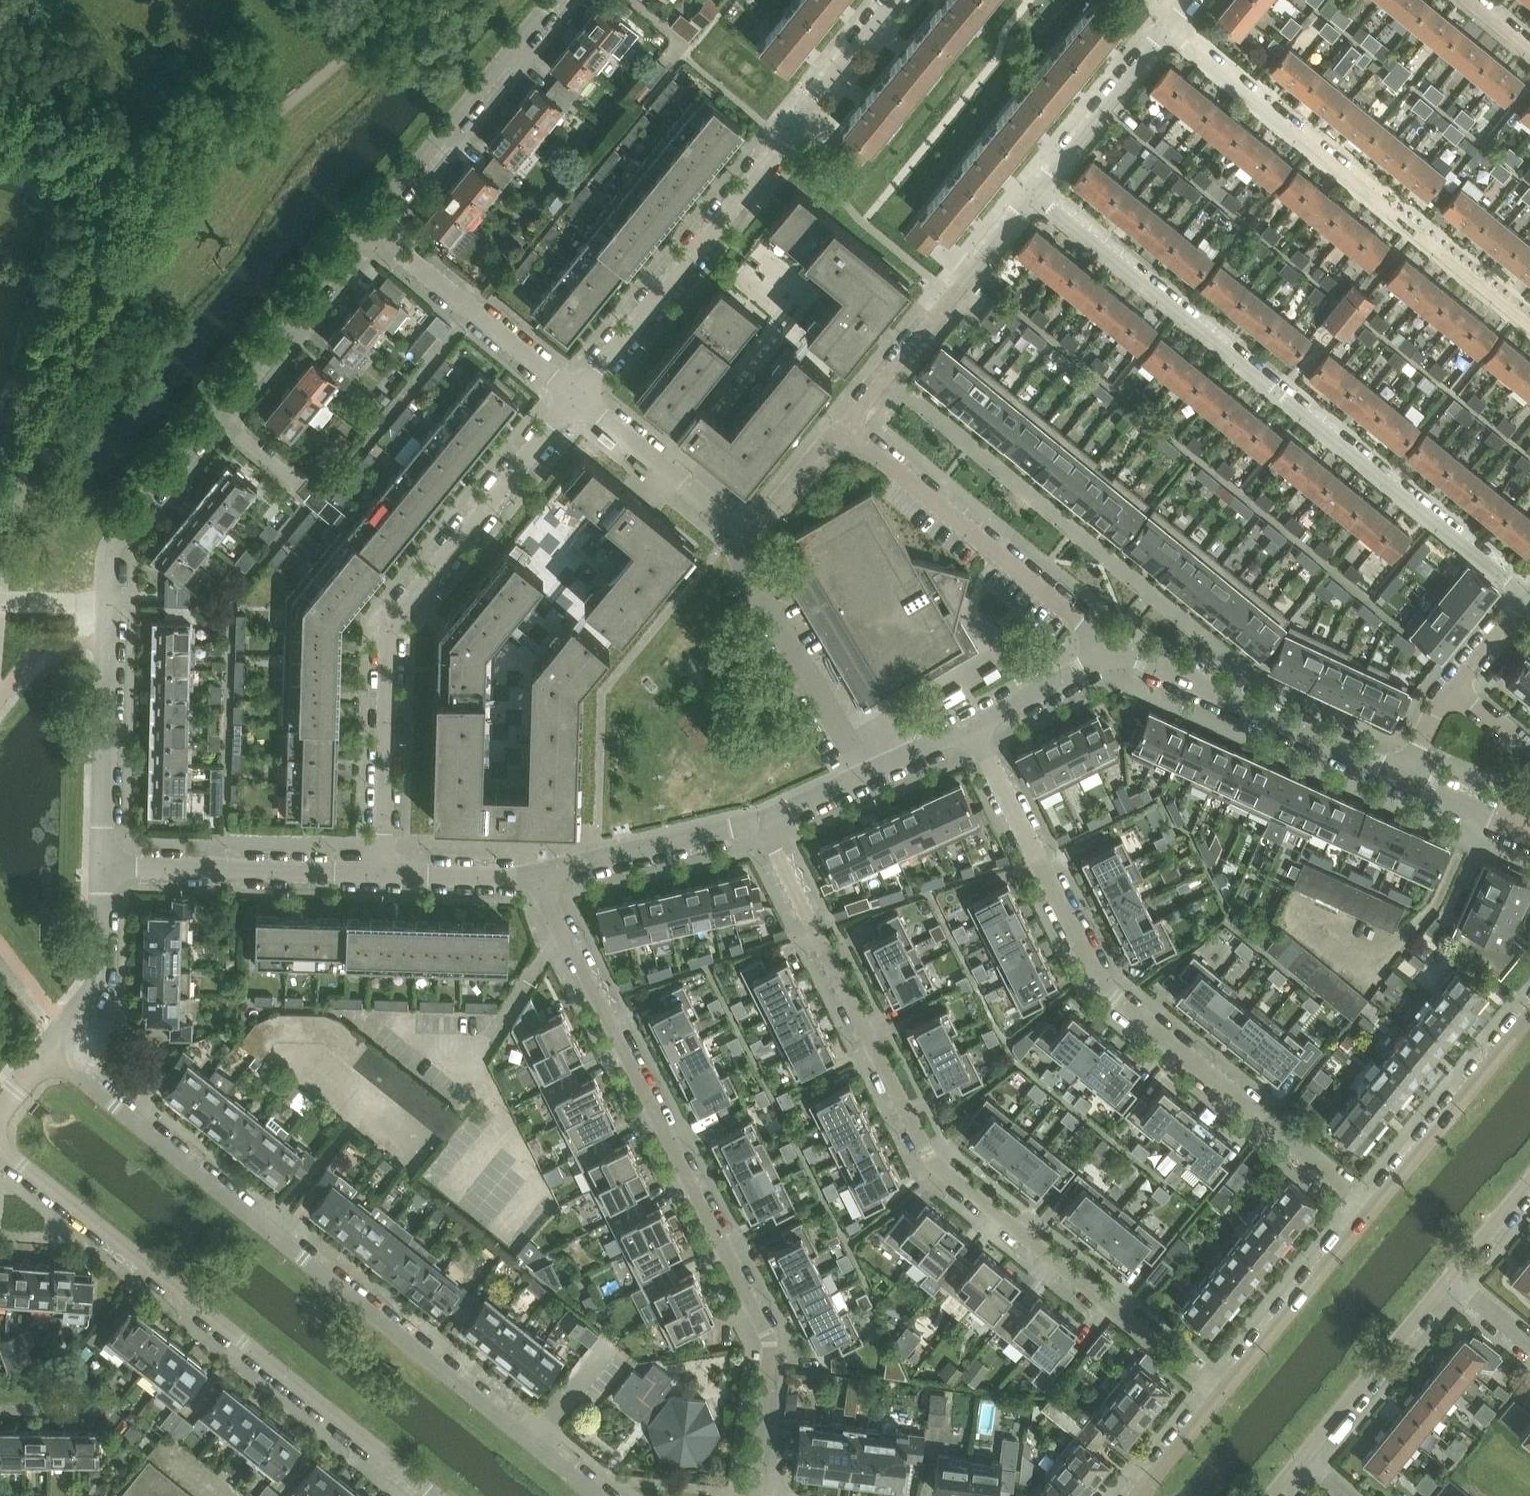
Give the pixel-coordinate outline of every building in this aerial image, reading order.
[(672,24),(689,39),(718,6),(711,0),(705,0),(689,19),(681,13),(672,24)] [(795,4),(823,27),(845,0),(798,0),(795,4)] [(923,30),(952,53),(992,4),(987,0),(947,0),(923,30)] [(1230,3),(1252,22),(1265,7),(1257,0),(1232,0),(1230,3)] [(1338,23),(1345,14),(1329,0),(1321,10),(1338,23)] [(1380,2),(1396,15),(1408,0),(1382,0),(1380,2)] [(1424,0),(1408,0),(1396,15),(1411,27),(1430,4),(1424,0)] [(1095,3),(1059,47),(1087,70),(1123,26),(1095,3)] [(1239,38),(1252,22),(1230,3),(1216,19),(1239,38)] [(823,27),(795,4),(759,48),(787,71),(823,27)] [(1446,17),(1430,4),(1411,27),(1427,40),(1446,17)] [(583,29),(585,30),(610,50),(627,30),(626,29),(625,29),(601,10),(601,9),(600,8),(599,10),(600,11),(595,17),(593,17),(583,29)] [(1345,14),(1338,23),(1344,28),(1351,19),(1345,14)] [(1461,30),(1446,17),(1427,40),(1442,52),(1461,30)] [(1292,19),(1287,25),(1295,32),(1300,25),(1292,19)] [(1319,32),(1326,37),(1333,28),(1327,23),(1319,32)] [(1295,32),(1287,25),(1282,31),(1290,38),(1295,32)] [(1333,28),(1326,37),(1332,42),(1339,33),(1333,28)] [(568,48),(569,49),(594,70),(610,50),(585,30),(579,37),(577,36),(568,48)] [(923,30),(908,48),(883,78),(912,102),(952,53),(923,30)] [(1477,43),(1461,30),(1442,52),(1458,66),(1477,43)] [(1370,34),(1362,43),(1369,48),(1376,39),(1370,34)] [(1391,51),(1382,44),(1376,39),(1369,48),(1384,61),(1391,51)] [(1283,47),(1275,40),(1270,46),(1278,53),(1283,47)] [(1351,43),(1334,65),(1343,72),(1361,50),(1351,43)] [(1492,55),(1477,43),(1458,66),(1473,78),(1492,55)] [(1059,47),(1025,89),(1053,112),(1087,70),(1059,47)] [(1290,48),(1271,71),(1287,84),(1306,61),(1290,48)] [(561,75),(554,84),(574,101),(582,91),(579,88),(594,70),(569,49),(563,56),(561,56),(552,68),(553,69),(553,68),(561,75)] [(1364,54),(1357,63),(1363,68),(1371,59),(1364,54)] [(1508,68),(1492,55),(1473,78),(1489,91),(1508,68)] [(653,85),(666,68),(656,60),(643,77),(653,85)] [(1306,61),(1287,84),(1302,97),(1321,74),(1306,61)] [(1399,62),(1391,72),(1397,76),(1405,67),(1399,62)] [(1168,102),(1187,79),(1171,66),(1152,89),(1168,102)] [(1405,67),(1397,76),(1404,81),(1411,72),(1405,67)] [(1523,81),(1508,68),(1489,91),(1504,103),(1523,81)] [(1385,80),(1390,85),(1397,76),(1391,72),(1385,80)] [(1321,74),(1302,97),(1319,110),(1337,87),(1321,74)] [(1397,76),(1390,85),(1397,90),(1404,81),(1397,76)] [(639,102),(651,88),(653,85),(643,77),(629,94),(639,102)] [(883,78),(869,96),(843,128),(849,132),(871,151),(872,151),(912,102),(883,78)] [(1431,99),(1438,90),(1432,85),(1431,85),(1422,78),(1416,86),(1425,93),(1424,94),(1431,99)] [(674,91),(680,85),(672,79),(667,85),(674,91)] [(1183,114),(1202,91),(1187,79),(1168,102),(1183,114)] [(520,106),(521,107),(547,128),(562,108),(565,111),(574,101),(554,84),(546,94),(538,87),(537,86),(536,87),(537,88),(531,95),(530,94),(520,106)] [(669,98),(674,91),(667,85),(661,91),(669,98)] [(1337,87),(1319,110),(1333,122),(1352,99),(1337,87)] [(1025,89),(991,131),(1019,154),(1053,112),(1025,89)] [(1438,90),(1431,99),(1437,104),(1444,95),(1438,90)] [(664,104),(669,98),(661,91),(656,98),(664,104)] [(1197,126),(1216,103),(1202,91),(1183,114),(1197,126)] [(742,126),(715,104),(700,92),(685,111),(727,145),(726,145),(728,147),(735,139),(733,137),(742,126)] [(658,111),(664,104),(656,98),(651,104),(658,111)] [(1352,99),(1333,122),(1349,135),(1368,112),(1352,99)] [(1413,108),(1419,114),(1427,104),(1420,99),(1413,108)] [(1212,138),(1231,115),(1216,103),(1197,126),(1212,138)] [(1427,104),(1419,114),(1425,118),(1433,109),(1427,104)] [(1520,116),(1529,124),(1529,104),(1520,116)] [(504,126),(505,127),(506,126),(531,147),(547,128),(521,107),(516,114),(514,114),(504,126)] [(1463,110),(1456,120),(1462,125),(1469,115),(1463,110)] [(727,145),(685,111),(671,129),(712,162),(712,163),(714,165),(721,157),(719,155),(726,145),(727,145)] [(1368,112),(1349,135),(1364,147),(1383,124),(1368,112)] [(645,126),(651,120),(643,114),(638,120),(645,126)] [(1227,150),(1245,127),(1231,115),(1212,138),(1227,150)] [(1469,115),(1462,125),(1468,130),(1476,120),(1469,115)] [(640,133),(645,126),(638,120),(633,127),(640,133)] [(1135,131),(1140,136),(1149,126),(1143,121),(1135,131)] [(1383,124),(1364,147),(1381,161),(1399,138),(1383,124)] [(1445,134),(1450,138),(1458,130),(1452,125),(1445,134)] [(498,152),(490,162),(510,178),(518,168),(515,166),(531,147),(506,126),(505,127),(500,133),(498,133),(488,145),(489,146),(498,152)] [(1149,126),(1140,136),(1145,140),(1154,130),(1149,126)] [(635,139),(640,133),(633,127),(627,133),(635,139)] [(1241,162),(1260,139),(1245,127),(1227,150),(1241,162)] [(712,162),(671,129),(657,146),(698,180),(697,181),(700,183),(706,174),(704,173),(712,163),(712,162)] [(1458,130),(1450,138),(1457,144),(1464,135),(1458,130)] [(1019,154),(991,131),(956,173),(985,196),(1019,154)] [(871,151),(849,132),(841,142),(863,160),(871,151)] [(630,146),(635,139),(627,133),(622,140),(630,146)] [(1122,146),(1128,151),(1137,141),(1130,136),(1122,146)] [(1399,138),(1381,161),(1396,173),(1414,150),(1399,138)] [(1256,174),(1274,151),(1260,139),(1241,162),(1256,174)] [(1137,141),(1128,151),(1133,154),(1141,144),(1137,141)] [(863,160),(841,142),(833,152),(855,170),(863,160)] [(1164,155),(1170,160),(1178,150),(1173,145),(1164,155)] [(698,180),(657,146),(642,164),(684,198),(683,198),(685,200),(692,192),(690,190),(697,181),(698,180)] [(1510,148),(1503,158),(1509,163),(1516,153),(1510,148)] [(617,162),(622,155),(614,149),(609,156),(617,162)] [(1178,150),(1170,160),(1175,164),(1183,154),(1178,150)] [(1414,150),(1396,173),(1412,186),(1430,163),(1414,150)] [(1271,186),(1290,164),(1274,151),(1256,174),(1271,186)] [(1516,153),(1509,163),(1516,168),(1524,159),(1516,153)] [(611,168),(617,162),(609,156),(604,162),(611,168)] [(1152,170),(1158,175),(1166,165),(1160,160),(1152,170)] [(1074,184),(1090,197),(1109,174),(1093,161),(1074,184)] [(457,184),(458,185),(483,205),(499,186),(502,188),(510,178),(490,162),(483,171),(474,164),(475,164),(474,163),(472,164),(474,165),(468,172),(466,172),(457,184)] [(606,175),(611,168),(604,162),(599,169),(606,175)] [(1430,163),(1412,186),(1427,198),(1445,175),(1430,163)] [(1491,172),(1497,177),(1505,168),(1498,163),(1491,172)] [(684,198),(642,164),(628,182),(669,215),(669,216),(671,218),(677,210),(675,208),(683,198),(684,198)] [(1166,165),(1158,175),(1162,178),(1170,168),(1166,165)] [(1505,168),(1497,177),(1504,183),(1512,174),(1505,168)] [(601,181),(606,175),(599,169),(593,175),(601,181)] [(1194,179),(1199,183),(1208,173),(1202,169),(1194,179)] [(1279,193),(1295,206),(1313,183),(1298,170),(1279,193)] [(921,216),(944,235),(949,239),(985,196),(956,173),(921,216)] [(1208,173),(1199,183),(1204,187),(1212,177),(1208,173)] [(1109,174),(1090,197),(1105,209),(1124,186),(1109,174)] [(669,215),(628,182),(613,199),(655,233),(654,234),(656,235),(663,227),(661,226),(669,216),(669,215)] [(1328,195),(1313,183),(1295,206),(1309,218),(1328,195)] [(588,197),(593,191),(586,184),(580,191),(588,197)] [(1181,194),(1187,199),(1195,189),(1190,184),(1181,194)] [(441,203),(442,204),(467,225),(483,205),(458,185),(452,191),(450,191),(441,203)] [(1124,186),(1105,209),(1120,221),(1139,198),(1124,186)] [(1459,224),(1477,201),(1461,188),(1442,211),(1459,224)] [(1528,203),(1529,201),(1529,189),(1529,188),(1522,197),(1528,203)] [(1195,189),(1187,199),(1192,202),(1200,192),(1195,189)] [(583,204),(588,197),(580,191),(575,197),(583,204)] [(910,283),(899,275),(799,193),(769,229),(842,289),(815,323),(807,332),(844,363),(910,283)] [(1223,203),(1229,207),(1237,197),(1231,193),(1223,203)] [(1342,207),(1328,195),(1309,218),(1324,230),(1342,207)] [(577,210),(583,204),(575,197),(570,204),(577,210)] [(1237,197),(1229,207),(1234,211),(1242,201),(1237,197)] [(1139,198),(1120,221),(1134,233),(1153,210),(1139,198)] [(655,233),(613,199),(599,217),(640,251),(642,253),(648,245),(646,243),(654,234),(655,233)] [(1474,237),(1492,214),(1477,201),(1459,224),(1474,237)] [(451,244),(467,225),(442,204),(436,211),(435,211),(425,223),(426,223),(450,243),(451,244)] [(572,217),(577,210),(570,204),(564,210),(572,217)] [(1358,219),(1342,207),(1324,230),(1339,242),(1358,219)] [(1211,218),(1217,223),(1225,213),(1219,208),(1211,218)] [(1153,210),(1134,233),(1149,245),(1168,222),(1153,210)] [(1225,213),(1217,223),(1221,227),(1229,216),(1225,213)] [(1492,214),(1474,237),(1490,250),(1508,227),(1492,214)] [(944,235),(921,216),(913,226),(935,245),(944,235)] [(640,251),(599,217),(584,235),(588,239),(625,269),(627,271),(634,263),(632,261),(640,251)] [(1372,231),(1358,219),(1339,242),(1353,254),(1372,231)] [(1168,222),(1149,245),(1164,257),(1183,234),(1168,222)] [(549,245),(560,231),(553,225),(541,239),(549,245)] [(1262,235),(1267,239),(1276,229),(1270,225),(1262,235)] [(935,245),(913,226),(905,236),(928,254),(935,245)] [(1508,227),(1490,250),(1504,262),(1523,239),(1508,227)] [(807,332),(815,323),(842,289),(769,229),(721,288),(759,319),(695,397),(731,426),(794,348),(832,379),(844,363),(807,332)] [(1276,229),(1267,239),(1272,243),(1280,233),(1276,229)] [(1034,266),(1052,243),(1036,230),(1018,253),(1034,266)] [(1387,243),(1372,231),(1353,254),(1368,266),(1387,243)] [(511,238),(521,247),(526,240),(516,232),(511,238)] [(1183,234),(1164,257),(1179,269),(1197,246),(1183,234)] [(625,269),(588,239),(569,262),(606,292),(606,293),(608,294),(620,279),(618,278),(625,269)] [(1504,262),(1520,275),(1529,263),(1529,244),(1523,239),(1504,262)] [(1250,250),(1255,254),(1263,244),(1258,240),(1250,250)] [(1048,278),(1067,255),(1052,243),(1034,266),(1048,278)] [(1263,244),(1255,254),(1260,258),(1268,248),(1263,244)] [(1197,246),(1179,269),(1194,281),(1212,258),(1197,246)] [(530,268),(540,255),(533,249),(522,262),(530,268)] [(1291,259),(1297,263),(1305,253),(1299,249),(1291,259)] [(484,272),(494,280),(510,260),(500,251),(484,272)] [(1305,253),(1297,263),(1302,267),(1310,257),(1305,253)] [(1062,290),(1081,267),(1067,255),(1048,278),(1062,290)] [(1421,271),(1406,259),(1387,282),(1402,294),(1421,271)] [(519,281),(530,268),(522,262),(512,275),(519,281)] [(606,292),(569,262),(550,285),(587,315),(587,316),(589,318),(601,303),(599,301),(606,293),(606,292)] [(1520,275),(1529,283),(1529,263),(1520,275)] [(1279,274),(1284,278),(1292,268),(1287,264),(1279,274)] [(1217,300),(1236,278),(1220,265),(1201,288),(1217,300)] [(1078,302),(1096,279),(1081,267),(1062,290),(1078,302)] [(1292,268),(1284,278),(1289,282),(1298,272),(1292,268)] [(1417,306),(1436,283),(1421,271),(1402,294),(1417,306)] [(1321,283),(1326,287),(1334,277),(1329,273),(1321,283)] [(1334,277),(1326,287),(1331,291),(1339,281),(1334,277)] [(1232,313),(1251,290),(1236,278),(1217,300),(1232,313)] [(1111,291),(1096,279),(1078,302),(1093,314),(1111,291)] [(1451,295),(1436,283),(1417,306),(1432,318),(1451,295)] [(1006,299),(1014,289),(1008,284),(999,293),(1006,299)] [(1344,336),(1373,300),(1353,284),(1324,319),(1344,336)] [(362,303),(360,304),(384,324),(400,305),(376,285),(369,294),(367,293),(360,302),(362,303)] [(587,315),(550,285),(531,309),(568,339),(570,341),(582,326),(580,324),(587,316),(587,315)] [(745,485),(788,432),(832,379),(794,348),(731,426),(695,397),(759,319),(721,288),(635,394),(745,485)] [(1316,288),(1308,298),(1314,302),(1322,292),(1316,288)] [(1020,294),(1014,289),(1006,299),(1012,304),(1020,294)] [(1246,324),(1265,301),(1251,290),(1232,313),(1246,324)] [(1126,304),(1111,291),(1093,314),(1108,327),(1126,304)] [(1322,292),(1314,302),(1319,306),(1327,296),(1322,292)] [(1465,307),(1451,295),(1432,318),(1447,330),(1465,307)] [(1261,337),(1280,314),(1265,301),(1246,324),(1261,337)] [(995,332),(1011,314),(996,302),(980,320),(995,332)] [(346,322),(344,324),(368,343),(384,324),(360,304),(353,313),(352,312),(345,320),(346,322)] [(1141,316),(1126,304),(1108,327),(1123,339),(1141,316)] [(1035,323),(1043,313),(1037,307),(1029,317),(1035,323)] [(1461,342),(1480,319),(1465,307),(1447,330),(1461,342)] [(1050,318),(1043,313),(1035,323),(1041,328),(1050,318)] [(1375,327),(1383,317),(1378,313),(1370,323),(1375,327)] [(1276,349),(1295,326),(1280,314),(1261,337),(1276,349)] [(1013,329),(1020,320),(1014,315),(1006,324),(1013,329)] [(973,324),(963,316),(958,322),(968,330),(973,324)] [(1156,328),(1141,316),(1123,339),(1137,351),(1156,328)] [(1380,331),(1389,321),(1383,317),(1375,327),(1380,331)] [(1496,332),(1480,319),(1461,342),(1477,355),(1496,332)] [(338,350),(331,359),(352,377),(360,367),(353,362),(368,343),(344,324),(338,332),(337,331),(330,339),(331,340),(329,343),(338,350)] [(1037,333),(1028,326),(1023,332),(1032,340),(1037,333)] [(1291,361),(1310,338),(1295,326),(1276,349),(1291,361)] [(427,327),(412,346),(422,355),(438,336),(427,327)] [(1358,338),(1363,342),(1371,332),(1366,328),(1358,338)] [(1065,347),(1074,338),(1067,332),(1059,342),(1065,347)] [(1371,332),(1363,342),(1368,346),(1376,336),(1371,332)] [(1046,341),(1037,333),(1032,340),(1041,347),(1046,341)] [(1157,372),(1176,349),(1161,337),(1142,360),(1157,372)] [(1399,347),(1405,351),(1413,341),(1408,337),(1399,347)] [(1080,343),(1074,338),(1065,347),(1071,352),(1080,343)] [(1485,361),(1500,373),(1519,350),(1503,338),(1485,361)] [(1413,341),(1405,351),(1410,356),(1418,345),(1413,341)] [(422,355),(412,346),(406,353),(416,362),(422,355)] [(935,390),(959,360),(942,346),(941,347),(918,375),(935,390)] [(1172,384),(1190,361),(1176,349),(1157,372),(1172,384)] [(1519,350),(1500,373),(1516,386),(1529,369),(1529,360),(1519,350)] [(1387,362),(1393,366),(1401,356),(1396,351),(1387,362)] [(952,403),(982,366),(965,353),(959,360),(935,390),(952,403)] [(1071,361),(1061,353),(1056,360),(1065,367),(1071,361)] [(1328,353),(1310,376),(1325,389),(1344,366),(1328,353)] [(1096,372),(1104,362),(1097,356),(1089,366),(1096,372)] [(1401,356),(1393,366),(1398,370),(1406,360),(1401,356)] [(299,379),(297,382),(321,401),(337,382),(344,387),(352,377),(331,359),(323,369),(314,361),(306,370),(305,369),(298,378),(299,379)] [(441,379),(452,366),(444,360),(434,373),(441,379)] [(1080,368),(1071,361),(1065,367),(1075,375),(1080,368)] [(1206,374),(1190,361),(1172,384),(1187,397),(1206,374)] [(1429,371),(1434,375),(1442,365),(1437,361),(1429,371)] [(1109,366),(1104,362),(1096,372),(1101,376),(1109,366)] [(1445,373),(1448,369),(1442,365),(1434,375),(1446,385),(1452,378),(1445,373)] [(969,417),(999,380),(982,366),(952,403),(969,417)] [(1344,366),(1325,389),(1340,401),(1359,378),(1344,366)] [(1516,386),(1529,398),(1529,369),(1516,386)] [(496,376),(493,381),(480,371),(346,535),(342,532),(287,598),(283,725),(289,726),(286,816),(301,816),(301,823),(327,823),(327,817),(329,817),(337,817),(337,798),(335,797),(335,787),(338,787),(338,768),(335,767),(336,757),(339,757),(339,738),(336,738),(337,727),(339,727),(340,717),(337,717),(337,704),(340,704),(340,693),(338,693),(338,681),(341,681),(341,670),(338,670),(339,658),(341,658),(342,648),(339,647),(340,618),(348,608),(350,610),(357,601),(355,600),(363,590),(365,592),(372,584),(369,582),(377,573),(379,574),(386,566),(384,564),(391,556),(393,557),(405,542),(403,541),(410,533),(412,534),(424,519),(422,518),(429,509),(431,511),(443,496),(441,494),(448,486),(450,488),(462,473),(460,471),(467,463),(469,465),(481,450),(479,448),(486,440),(488,441),(500,426),(498,425),(505,417),(507,418),(519,403),(512,397),(516,392),(496,376)] [(431,392),(441,379),(434,373),(423,386),(431,392)] [(1221,386),(1206,374),(1187,397),(1202,409),(1221,386)] [(1417,385),(1423,390),(1431,379),(1425,375),(1417,385)] [(1359,378),(1340,401),(1354,413),(1373,390),(1359,378)] [(1431,379),(1423,390),(1428,394),(1436,383),(1431,379)] [(985,431),(1015,394),(999,380),(969,417),(985,431)] [(1104,388),(1095,381),(1089,387),(1099,395),(1104,388)] [(284,398),(281,401),(305,420),(321,401),(297,382),(291,389),(290,388),(283,397),(284,398)] [(1138,386),(1130,396),(1135,400),(1143,390),(1138,386)] [(1236,398),(1221,386),(1202,409),(1217,421),(1236,398)] [(1113,396),(1104,388),(1099,395),(1108,402),(1113,396)] [(1143,390),(1135,400),(1140,405),(1148,395),(1143,390)] [(1373,390),(1354,413),(1369,425),(1388,402),(1373,390)] [(1468,403),(1473,407),(1481,397),(1476,392),(1468,403)] [(1002,445),(1032,408),(1015,394),(985,431),(1002,445)] [(1481,397),(1473,407),(1478,412),(1487,401),(1481,397)] [(1250,410),(1236,398),(1217,421),(1232,433),(1250,410)] [(291,438),(305,420),(281,401),(275,408),(274,407),(267,415),(268,416),(267,419),(291,438)] [(1388,402),(1369,425),(1384,437),(1403,414),(1388,402)] [(403,426),(414,413),(406,406),(396,419),(403,426)] [(1456,417),(1461,421),(1469,411),(1464,407),(1456,417)] [(1019,458),(1049,421),(1032,408),(1002,445),(1019,458)] [(1137,416),(1128,408),(1123,415),(1132,422),(1137,416)] [(1265,422),(1250,410),(1232,433),(1247,445),(1265,422)] [(1159,421),(1164,425),(1172,415),(1167,411),(1159,421)] [(1469,411),(1461,421),(1467,426),(1475,416),(1469,411)] [(1403,414),(1384,437),(1400,450),(1418,427),(1403,414)] [(1172,415),(1164,425),(1169,428),(1177,418),(1172,415)] [(1147,423),(1137,416),(1132,422),(1141,430),(1147,423)] [(1497,427),(1503,431),(1511,421),(1506,417),(1497,427)] [(393,439),(403,426),(396,419),(385,432),(393,439)] [(1035,472),(1066,435),(1049,421),(1019,458),(1035,472)] [(1511,421),(1503,431),(1508,436),(1516,425),(1511,421)] [(1280,434),(1265,422),(1247,445),(1262,457),(1280,434)] [(1491,446),(1499,436),(1494,431),(1486,442),(1491,446)] [(1423,468),(1441,445),(1426,433),(1407,456),(1423,468)] [(340,435),(333,443),(343,451),(350,443),(340,435)] [(1052,486),(1082,449),(1066,435),(1035,472),(1052,486)] [(1162,436),(1156,442),(1166,449),(1171,443),(1162,436)] [(1195,436),(1187,447),(1193,451),(1201,441),(1195,436)] [(1496,450),(1505,440),(1499,436),(1491,446),(1496,450)] [(1272,461),(1288,474),(1306,451),(1290,438),(1272,461)] [(1201,441),(1193,451),(1198,456),(1206,445),(1201,441)] [(343,451),(333,443),(318,461),(328,470),(343,451)] [(1171,443),(1166,449),(1175,457),(1180,451),(1171,443)] [(1441,445),(1423,468),(1438,481),(1457,458),(1441,445)] [(1069,499),(1096,466),(1099,462),(1082,449),(1052,486),(1069,499)] [(1302,485),(1321,462),(1306,451),(1288,474),(1302,485)] [(365,472),(376,459),(368,453),(358,466),(365,472)] [(612,647),(624,633),(695,546),(625,488),(592,462),(584,456),(564,480),(510,547),(439,633),(434,821),(577,825),(581,686),(612,647)] [(1515,466),(1520,470),(1528,460),(1523,456),(1515,466)] [(1457,458),(1438,481),(1453,493),(1471,470),(1457,458)] [(1520,470),(1525,474),(1529,469),(1529,461),(1528,460),(1520,470)] [(1224,461),(1216,471),(1222,475),(1230,466),(1224,461)] [(1317,498),(1336,475),(1321,462),(1302,485),(1317,498)] [(223,477),(216,486),(242,507),(258,489),(228,464),(220,474),(223,477)] [(355,485),(365,472),(358,466),(347,479),(355,485)] [(1085,513),(1113,480),(1096,466),(1069,499),(1085,513)] [(1230,466),(1222,475),(1228,480),(1236,470),(1230,466)] [(1201,468),(1196,475),(1205,482),(1210,476),(1201,468)] [(1471,470),(1453,493),(1467,505),(1486,482),(1471,470)] [(1350,486),(1336,475),(1317,498),(1331,509),(1350,486)] [(1102,527),(1132,490),(1116,476),(1113,480),(1085,513),(1102,527)] [(1210,476),(1205,482),(1214,490),(1220,483),(1210,476)] [(1486,482),(1467,505),(1482,517),(1500,494),(1486,482)] [(207,495),(200,504),(227,526),(242,507),(216,486),(212,483),(204,493),(207,495)] [(1366,499),(1350,486),(1331,509),(1347,522),(1366,499)] [(340,503),(346,495),(339,489),(333,496),(340,503)] [(955,630),(963,597),(969,573),(912,558),(872,489),(786,541),(779,565),(863,707),(954,653),(960,650),(965,647),(955,630)] [(1120,541),(1150,504),(1132,490),(1102,527),(1120,541)] [(1256,502),(1261,506),(1269,496),(1264,492),(1256,502)] [(1500,494),(1482,517),(1496,529),(1515,506),(1500,494)] [(1235,496),(1229,502),(1239,510),(1244,503),(1235,496)] [(1269,496),(1261,506),(1266,510),(1274,500),(1269,496)] [(1380,510),(1366,499),(1347,522),(1361,534),(1380,510)] [(192,514),(185,523),(212,545),(227,526),(200,504),(197,502),(189,512),(192,514)] [(1244,503),(1239,510),(1248,517),(1253,511),(1244,503)] [(1511,540),(1529,518),(1515,506),(1496,529),(1511,540)] [(1142,559),(1172,522),(1155,508),(1124,545),(1142,559)] [(1291,530),(1299,520),(1284,508),(1276,518),(1291,530)] [(1395,523),(1380,510),(1361,534),(1376,546),(1395,523)] [(312,525),(317,518),(309,512),(304,519),(312,525)] [(1511,540),(1527,553),(1529,549),(1529,518),(1511,540)] [(306,531),(312,525),(304,519),(299,525),(306,531)] [(177,533),(170,541),(196,564),(212,545),(185,523),(182,520),(174,530),(177,533)] [(1299,520),(1291,530),(1296,534),(1304,524),(1299,520)] [(1159,573),(1189,536),(1172,522),(1142,559),(1159,573)] [(1268,523),(1263,529),(1272,537),(1277,531),(1268,523)] [(1410,535),(1395,523),(1376,546),(1391,558),(1410,535)] [(269,524),(265,529),(274,537),(278,531),(269,524)] [(301,538),(306,531),(299,525),(293,532),(301,538)] [(274,537),(265,529),(259,536),(269,543),(274,537)] [(1277,531),(1272,537),(1281,544),(1286,538),(1277,531)] [(296,545),(301,538),(293,532),(288,538),(296,545)] [(1175,587),(1206,550),(1189,536),(1159,573),(1175,587)] [(166,579),(166,605),(197,606),(198,596),(181,582),(196,564),(170,541),(167,539),(159,549),(162,551),(155,560),(151,557),(151,558),(170,574),(166,579)] [(1316,551),(1321,555),(1329,545),(1324,541),(1316,551)] [(1423,542),(1416,551),(1422,557),(1430,547),(1423,542)] [(1329,545),(1321,555),(1326,558),(1333,549),(1329,545)] [(283,560),(288,553),(281,547),(275,554),(283,560)] [(1192,600),(1222,563),(1206,550),(1175,587),(1192,600)] [(1301,550),(1296,557),(1305,564),(1311,558),(1301,550)] [(1416,551),(1408,561),(1415,566),(1422,557),(1416,551)] [(277,567),(283,560),(275,554),(269,561),(277,567)] [(1422,557),(1415,566),(1416,567),(1427,576),(1435,567),(1424,558),(1422,557)] [(250,566),(241,558),(236,565),(245,572),(250,566)] [(1311,558),(1305,564),(1315,572),(1318,568),(1320,565),(1311,558)] [(1209,614),(1239,577),(1222,563),(1192,600),(1209,614)] [(1353,564),(1345,574),(1350,578),(1358,568),(1353,564)] [(245,572),(236,565),(231,571),(240,578),(245,572)] [(1497,589),(1468,565),(1454,582),(1483,607),(1485,604),(1488,601),(1497,589)] [(1358,568),(1350,578),(1355,582),(1363,572),(1358,568)] [(1326,575),(1314,590),(1329,602),(1336,593),(1341,586),(1326,575)] [(1396,576),(1388,585),(1395,590),(1402,581),(1396,576)] [(1225,628),(1256,591),(1239,577),(1209,614),(1225,628)] [(1483,607),(1454,582),(1440,599),(1469,623),(1483,607)] [(1388,585),(1381,594),(1387,599),(1395,590),(1388,585)] [(1341,586),(1336,593),(1345,600),(1350,594),(1341,586)] [(1242,641),(1272,605),(1256,591),(1225,628),(1242,641)] [(1469,623),(1440,599),(1426,616),(1456,640),(1462,632),(1465,628),(1469,623)] [(1363,604),(1357,610),(1367,618),(1372,611),(1363,604)] [(157,633),(157,645),(191,646),(192,621),(197,621),(197,606),(166,605),(165,620),(153,620),(153,633),(157,633)] [(1260,656),(1290,619),(1272,605),(1242,641),(1260,656)] [(1372,611),(1367,618),(1376,625),(1381,619),(1372,611)] [(246,624),(246,615),(237,615),(236,623),(246,624)] [(1456,640),(1426,616),(1412,633),(1441,658),(1449,649),(1451,645),(1456,640)] [(246,632),(246,624),(236,623),(236,632),(246,632)] [(1291,678),(1311,635),(1290,625),(1270,668),(1291,678)] [(246,640),(246,632),(236,632),(236,640),(246,640)] [(1407,639),(1397,632),(1391,640),(1400,647),(1407,639)] [(1310,687),(1330,644),(1311,635),(1291,678),(1310,687)] [(1410,655),(1416,647),(1407,639),(1400,647),(1410,655)] [(246,649),(246,640),(236,640),(236,649),(246,649)] [(191,646),(157,645),(153,644),(153,657),(157,657),(156,669),(191,670),(191,646)] [(1330,696),(1348,657),(1350,653),(1330,644),(1310,687),(1330,696)] [(224,647),(211,646),(211,654),(223,655),(224,647)] [(1525,656),(1505,681),(1529,701),(1529,660),(1525,656)] [(1349,705),(1367,666),(1348,657),(1330,696),(1349,705)] [(245,669),(245,661),(235,661),(235,669),(245,669)] [(1369,714),(1387,676),(1389,671),(1369,662),(1367,666),(1349,705),(1369,714)] [(191,670),(156,669),(152,668),(152,681),(156,681),(156,693),(190,694),(191,670)] [(245,678),(245,669),(235,669),(235,677),(245,678)] [(1401,714),(1409,696),(1404,693),(1408,685),(1387,676),(1369,714),(1390,724),(1396,711),(1401,714)] [(244,686),(245,678),(235,677),(235,686),(244,686)] [(210,686),(210,694),(222,695),(222,687),(210,686)] [(244,694),(244,686),(235,686),(234,694),(244,694)] [(190,694),(156,693),(152,693),(151,705),(155,705),(155,717),(190,718),(190,694)] [(222,695),(210,694),(209,702),(222,703),(222,695)] [(244,714),(244,705),(234,705),(234,714),(244,714)] [(1171,721),(1150,712),(1144,725),(1138,723),(1130,740),(1136,743),(1134,747),(1155,756),(1170,723),(1171,721)] [(243,723),(244,714),(234,714),(234,723),(243,723)] [(190,718),(155,717),(151,717),(151,729),(155,729),(155,741),(190,742),(190,718)] [(1116,745),(1108,728),(1102,730),(1096,717),(1075,728),(1092,762),(1113,751),(1111,748),(1116,745)] [(1175,765),(1190,730),(1171,721),(1170,723),(1155,756),(1175,765)] [(1092,762),(1075,728),(1056,737),(1073,771),(1092,762)] [(1194,774),(1210,739),(1190,730),(1175,765),(1194,774)] [(243,754),(243,737),(233,736),(233,753),(243,754)] [(1073,771),(1056,737),(1037,747),(1054,781),(1073,771)] [(1214,783),(1230,748),(1210,739),(1194,774),(1214,783)] [(190,742),(155,741),(151,740),(150,753),(154,753),(154,764),(189,766),(190,742)] [(221,743),(208,742),(208,751),(220,751),(221,743)] [(1054,781),(1037,747),(1016,757),(1033,791),(1054,781)] [(1234,792),(1249,757),(1230,748),(1214,783),(1234,792)] [(242,770),(243,754),(233,753),(232,770),(242,770)] [(1253,801),(1269,766),(1249,757),(1234,792),(1253,801)] [(189,766),(154,764),(150,764),(150,777),(154,777),(153,789),(188,790),(189,766)] [(1273,810),(1289,775),(1269,766),(1253,801),(1273,810)] [(1293,819),(1308,784),(1289,775),(1273,810),(1293,819)] [(211,778),(211,791),(224,791),(224,779),(211,778)] [(241,801),(242,783),(232,783),(231,801),(241,801)] [(976,819),(961,784),(940,794),(956,828),(976,819)] [(1312,827),(1328,793),(1308,784),(1293,819),(1312,827)] [(1130,796),(1124,785),(1115,790),(1121,800),(1130,796)] [(188,790),(153,789),(153,800),(149,800),(149,813),(187,814),(188,790)] [(1153,798),(1148,789),(1137,794),(1142,803),(1153,798)] [(224,791),(211,791),(210,814),(223,814),(224,791)] [(1332,836),(1348,802),(1328,793),(1312,827),(1332,836)] [(956,828),(940,794),(920,803),(936,837),(956,828)] [(1135,807),(1130,796),(1121,800),(1126,811),(1135,807)] [(1178,809),(1173,798),(1164,803),(1169,813),(1178,809)] [(1352,845),(1367,811),(1348,802),(1332,836),(1352,845)] [(936,837),(920,803),(901,812),(916,846),(936,837)] [(1184,820),(1178,809),(1169,813),(1175,824),(1184,820)] [(1110,819),(1106,810),(1095,815),(1099,824),(1110,819)] [(1371,854),(1387,820),(1367,811),(1352,845),(1371,854)] [(916,846),(901,812),(881,820),(897,855),(916,846)] [(1099,824),(1095,815),(1084,821),(1089,829),(1099,824)] [(897,855),(881,820),(871,825),(865,828),(861,829),(877,864),(879,868),(899,860),(897,855)] [(1391,863),(1407,829),(1387,820),(1371,854),(1391,863)] [(1170,828),(1161,832),(1162,836),(1164,835),(1168,841),(1175,838),(1170,828)] [(877,864),(861,829),(858,831),(852,834),(842,838),(857,873),(877,864)] [(1071,838),(1066,829),(1056,835),(1060,844),(1071,838)] [(1411,872),(1426,837),(1407,829),(1391,863),(1411,872)] [(1168,841),(1164,835),(1162,836),(1154,840),(1157,847),(1168,841)] [(1431,882),(1447,847),(1426,837),(1411,872),(1431,882)] [(857,873),(842,838),(838,840),(821,848),(825,856),(827,861),(822,863),(829,881),(835,878),(839,887),(859,877),(857,873)] [(1211,849),(1205,838),(1196,842),(1202,853),(1211,849)] [(1091,880),(1125,863),(1132,859),(1123,840),(1081,860),(1091,880)] [(1171,848),(1168,841),(1157,847),(1160,853),(1171,848)] [(1216,860),(1211,849),(1202,853),(1207,864),(1216,860)] [(1320,863),(1324,854),(1313,849),(1309,858),(1320,863)] [(1010,861),(1005,852),(995,856),(998,865),(1010,861)] [(1331,868),(1335,859),(1324,854),(1320,863),(1331,868)] [(1529,891),(1529,881),(1505,870),(1490,863),(1489,865),(1484,862),(1450,936),(1501,977),(1526,946),(1511,933),(1529,891)] [(1135,882),(1125,863),(1091,880),(1101,899),(1135,882)] [(1304,863),(1294,886),(1304,891),(1314,867),(1304,863)] [(975,873),(972,864),(960,867),(963,877),(975,873)] [(1314,867),(1304,891),(1315,896),(1326,873),(1314,867)] [(1359,881),(1363,872),(1352,867),(1348,876),(1359,881)] [(1218,884),(1228,881),(1224,870),(1214,873),(1218,884)] [(1370,886),(1374,877),(1363,872),(1359,881),(1370,886)] [(945,883),(942,873),(931,877),(934,887),(945,883)] [(1187,880),(1184,873),(1173,879),(1176,885),(1187,880)] [(1337,877),(1326,873),(1315,896),(1326,901),(1337,877)] [(762,905),(758,886),(752,888),(750,882),(748,874),(730,878),(726,879),(736,921),(737,925),(759,920),(756,907),(762,905)] [(934,887),(931,877),(919,881),(922,890),(934,887)] [(1337,877),(1326,901),(1336,906),(1347,882),(1337,877)] [(736,921),(726,879),(715,881),(709,883),(705,884),(715,926),(736,921)] [(1190,887),(1187,880),(1176,885),(1180,892),(1190,887)] [(1145,901),(1135,882),(1101,899),(1111,919),(1145,901)] [(1358,887),(1347,882),(1336,906),(1347,911),(1358,887)] [(715,926),(705,884),(702,885),(695,886),(684,889),(693,926),(694,930),(715,926)] [(1018,904),(1008,884),(967,905),(977,925),(1018,904)] [(906,896),(903,886),(892,890),(895,900),(906,896)] [(1398,899),(1402,890),(1391,886),(1387,894),(1398,899)] [(1370,892),(1358,887),(1347,911),(1359,916),(1370,892)] [(693,926),(684,889),(673,891),(667,893),(663,893),(672,931),(693,926)] [(895,900),(892,890),(880,894),(883,903),(895,900)] [(1409,904),(1413,895),(1402,890),(1398,899),(1409,904)] [(1381,897),(1370,892),(1359,916),(1370,921),(1381,897)] [(672,931),(663,893),(652,896),(646,897),(642,898),(652,940),(653,945),(674,940),(672,931)] [(1381,897),(1370,921),(1381,926),(1392,902),(1381,897)] [(195,915),(195,898),(173,898),(173,909),(164,909),(164,913),(150,913),(149,923),(146,923),(146,941),(188,942),(188,915),(195,915)] [(652,940),(642,898),(639,899),(632,901),(621,903),(631,945),(652,940)] [(1200,906),(1197,899),(1186,905),(1190,912),(1200,906)] [(1154,921),(1145,901),(1111,919),(1121,938),(1154,921)] [(1405,908),(1392,902),(1381,926),(1394,932),(1405,908)] [(631,945),(621,903),(617,904),(599,908),(601,917),(609,950),(631,945)] [(987,944),(1028,923),(1018,904),(977,925),(987,944)] [(849,915),(846,907),(834,911),(837,919),(849,915)] [(914,944),(898,912),(876,923),(883,935),(872,941),(864,944),(874,964),(914,944)] [(1249,933),(1254,927),(1237,913),(1232,919),(1249,933)] [(286,965),(287,917),(277,917),(277,914),(258,914),(257,921),(256,964),(286,965)] [(316,966),(317,918),(307,918),(307,915),(288,915),(287,917),(286,965),(316,966)] [(346,967),(348,919),(337,919),(337,916),(318,915),(317,918),(316,966),(346,967)] [(369,973),(371,920),(358,919),(359,917),(348,916),(348,919),(346,967),(346,973),(369,973)] [(392,974),(393,920),(381,920),(381,917),(371,917),(371,920),(369,973),(392,974)] [(1162,917),(1154,921),(1121,938),(1131,958),(1150,948),(1156,960),(1178,949),(1162,917)] [(416,975),(417,921),(416,921),(404,921),(404,918),(394,918),(393,920),(392,974),(416,975)] [(438,975),(440,922),(439,922),(427,921),(427,919),(416,918),(416,921),(417,921),(416,975),(438,975)] [(1458,949),(1435,931),(1439,922),(1435,918),(1426,931),(1454,954),(1458,949)] [(462,976),(463,922),(462,922),(450,922),(450,919),(439,919),(439,922),(440,922),(438,975),(462,976)] [(483,977),(485,923),(472,923),(472,920),(462,920),(462,922),(463,922),(462,976),(483,977)] [(508,977),(509,924),(495,923),(495,921),(485,920),(485,923),(483,977),(508,977)] [(946,937),(940,923),(929,929),(935,942),(946,937)] [(997,963),(1037,943),(1028,923),(987,944),(997,963)] [(969,937),(963,924),(952,929),(959,943),(969,937)] [(788,935),(785,928),(773,932),(776,939),(788,935)] [(1283,929),(1266,949),(1278,959),(1294,939),(1283,929)] [(1294,939),(1278,959),(1288,967),(1304,947),(1294,939)] [(1240,954),(1248,945),(1242,940),(1235,949),(1240,954)] [(191,968),(191,942),(188,942),(146,941),(145,958),(149,958),(148,967),(191,968)] [(744,950),(741,942),(730,946),(732,954),(744,950)] [(1007,983),(1047,962),(1037,943),(997,963),(1007,983)] [(883,983),(924,963),(914,944),(874,964),(883,983)] [(1246,959),(1253,950),(1248,945),(1240,954),(1246,959)] [(1304,947),(1288,967),(1297,974),(1314,955),(1304,947)] [(714,960),(711,952),(700,956),(703,963),(714,960)] [(1421,959),(1414,953),(1411,957),(1418,963),(1421,959)] [(1217,984),(1222,978),(1194,954),(1179,973),(1189,981),(1175,998),(1193,1013),(1217,984)] [(1314,955),(1297,974),(1306,981),(1322,962),(1314,955)] [(703,963),(700,956),(689,959),(691,967),(703,963)] [(1418,963),(1411,957),(1408,960),(1415,966),(1418,963)] [(795,978),(786,960),(767,970),(761,958),(739,968),(755,999),(795,978)] [(227,959),(227,969),(234,969),(235,959),(227,959)] [(1421,959),(1418,963),(1415,966),(1419,969),(1425,962),(1421,959)] [(989,976),(982,962),(972,968),(978,981),(989,976)] [(1038,992),(1039,991),(1057,982),(1047,962),(1007,983),(1023,1014),(1044,1004),(1038,992)] [(1322,962),(1306,981),(1315,989),(1331,969),(1322,962)] [(894,1004),(934,984),(924,963),(883,983),(894,1004)] [(673,973),(670,965),(659,969),(661,977),(673,973)] [(191,968),(148,967),(148,976),(145,976),(145,994),(187,995),(187,994),(190,994),(191,968)] [(1274,981),(1282,972),(1276,967),(1268,977),(1274,981)] [(661,977),(659,969),(648,973),(650,981),(661,977)] [(1331,969),(1315,989),(1325,997),(1341,977),(1331,969)] [(1458,969),(1432,1001),(1461,1025),(1487,993),(1458,969)] [(1280,986),(1287,977),(1282,972),(1274,981),(1280,986)] [(972,989),(966,976),(955,981),(962,994),(972,989)] [(1341,977),(1325,997),(1334,1004),(1350,985),(1341,977)] [(765,1019),(806,998),(795,978),(755,999),(765,1019)] [(634,986),(631,979),(619,983),(622,990),(634,986)] [(700,1015),(684,983),(662,994),(668,1006),(649,1016),(659,1036),(693,1019),(700,1015)] [(1210,1026),(1234,998),(1217,984),(1193,1013),(1210,1026)] [(1396,990),(1389,984),(1386,988),(1393,994),(1396,990)] [(1350,985),(1334,1004),(1343,1012),(1359,992),(1350,985)] [(999,995),(995,988),(985,993),(988,1000),(999,995)] [(1393,994),(1386,988),(1383,991),(1390,997),(1393,994)] [(1396,990),(1393,994),(1390,997),(1394,1000),(1400,993),(1396,990)] [(1359,992),(1343,1012),(1352,1019),(1368,999),(1359,992)] [(187,995),(145,994),(144,1011),(147,1011),(147,1021),(162,1021),(162,1026),(171,1026),(171,1038),(191,1039),(193,1037),(193,1021),(186,1021),(187,995)] [(255,994),(255,1004),(273,1005),(273,995),(255,994)] [(285,995),(285,1005),(303,1006),(303,996),(285,995)] [(1307,1009),(1315,1000),(1309,995),(1302,1004),(1307,1009)] [(346,1007),(346,997),(329,997),(329,1006),(346,1007)] [(363,1007),(363,998),(346,997),(346,1007),(363,1007)] [(392,1008),(392,998),(375,998),(375,1008),(392,1008)] [(408,1009),(409,999),(392,998),(392,1008),(408,1009)] [(543,1023),(531,998),(512,1029),(515,1037),(543,1023)] [(724,1011),(717,998),(707,1003),(714,1016),(724,1011)] [(748,1011),(741,998),(730,1003),(737,1017),(748,1011)] [(775,1039),(816,1018),(806,998),(765,1019),(775,1039)] [(1227,1040),(1250,1011),(1234,998),(1210,1026),(1227,1040)] [(437,1010),(438,1000),(421,999),(421,1009),(437,1010)] [(454,1010),(454,1000),(438,1000),(437,1010),(454,1010)] [(1313,1014),(1321,1004),(1315,1000),(1307,1009),(1313,1014)] [(482,1011),(482,1001),(466,1001),(466,1011),(482,1011)] [(498,1011),(498,1002),(482,1001),(482,1011),(498,1011)] [(1461,1025),(1432,1001),(1407,1032),(1436,1056),(1461,1025)] [(957,1031),(947,1011),(907,1030),(918,1051),(950,1035),(957,1031)] [(1243,1054),(1267,1025),(1250,1011),(1227,1040),(1243,1054)] [(288,1040),(289,1014),(277,1013),(256,1023),(276,1040),(288,1040)] [(573,1035),(562,1013),(543,1023),(515,1037),(527,1059),(573,1035)] [(1061,1062),(1090,1027),(1072,1013),(1059,1030),(1049,1021),(1033,1039),(1061,1062)] [(301,1014),(289,1014),(288,1040),(300,1040),(301,1014)] [(313,1014),(301,1014),(300,1040),(313,1040),(313,1014)] [(325,1015),(313,1014),(313,1040),(324,1041),(325,1015)] [(1364,1014),(1360,1018),(1368,1024),(1371,1020),(1364,1014)] [(341,1020),(325,1015),(324,1041),(334,1049),(351,1028),(341,1020)] [(786,1059),(826,1038),(816,1018),(775,1039),(786,1059)] [(1368,1024),(1360,1018),(1357,1022),(1365,1028),(1368,1024)] [(702,1038),(693,1019),(659,1036),(668,1055),(702,1038)] [(1371,1020),(1368,1024),(1365,1028),(1369,1031),(1375,1024),(1371,1020)] [(276,1040),(256,1023),(248,1033),(269,1049),(276,1040)] [(1260,1067),(1284,1038),(1267,1025),(1243,1054),(1260,1067)] [(1078,1076),(1107,1041),(1090,1027),(1061,1062),(1078,1076)] [(351,1028),(334,1049),(343,1056),(360,1036),(351,1028)] [(996,1036),(993,1029),(982,1035),(985,1041),(996,1036)] [(1277,1081),(1306,1046),(1289,1032),(1284,1038),(1260,1067),(1277,1081)] [(1436,1056),(1407,1032),(1382,1062),(1411,1087),(1436,1056)] [(269,1049),(248,1033),(241,1042),(251,1050),(257,1056),(261,1059),(269,1049)] [(537,1080),(565,1066),(584,1057),(573,1035),(527,1059),(537,1080)] [(959,1053),(950,1035),(918,1051),(927,1069),(959,1053)] [(360,1036),(343,1056),(353,1063),(369,1043),(360,1036)] [(744,1049),(737,1036),(727,1041),(733,1054),(744,1049)] [(999,1042),(996,1036),(985,1041),(988,1048),(999,1042)] [(712,1057),(702,1038),(668,1055),(678,1074),(712,1057)] [(767,1051),(760,1038),(750,1043),(757,1056),(767,1051)] [(796,1078),(836,1058),(826,1038),(786,1059),(796,1078)] [(1094,1090),(1123,1054),(1107,1041),(1078,1076),(1094,1090)] [(369,1043),(353,1063),(362,1071),(378,1051),(369,1043)] [(1338,1045),(1335,1049),(1342,1055),(1345,1052),(1338,1045)] [(966,1049),(959,1053),(927,1069),(937,1089),(956,1080),(962,1092),(983,1082),(966,1049)] [(1342,1055),(1335,1049),(1332,1053),(1339,1059),(1342,1055)] [(183,1106),(184,1107),(207,1077),(190,1063),(194,1059),(184,1051),(169,1068),(179,1076),(165,1092),(174,1100),(173,1101),(182,1108),(183,1106)] [(378,1051),(362,1071),(372,1079),(388,1058),(378,1051)] [(1345,1052),(1342,1055),(1339,1059),(1343,1062),(1349,1055),(1345,1052)] [(1127,1085),(1128,1084),(1141,1068),(1123,1054),(1094,1090),(1122,1112),(1137,1094),(1127,1085)] [(263,1060),(261,1059),(257,1056),(250,1064),(256,1069),(263,1060)] [(722,1077),(712,1057),(678,1074),(688,1094),(722,1077)] [(388,1058),(372,1079),(381,1086),(397,1066),(388,1058)] [(1411,1087),(1382,1062),(1356,1094),(1385,1118),(1411,1087)] [(397,1066),(381,1086),(390,1094),(407,1073),(397,1066)] [(543,1091),(571,1077),(565,1066),(537,1080),(543,1091)] [(1059,1076),(1048,1067),(1040,1076),(1051,1086),(1059,1076)] [(504,1070),(495,1075),(504,1093),(514,1088),(504,1070)] [(407,1073),(390,1094),(400,1101),(416,1081),(407,1073)] [(698,1113),(739,1093),(729,1073),(722,1077),(688,1094),(698,1113)] [(207,1077),(184,1107),(193,1115),(192,1116),(200,1123),(202,1122),(203,1123),(227,1093),(207,1077)] [(548,1102),(576,1088),(571,1077),(543,1091),(548,1102)] [(1312,1077),(1309,1080),(1317,1087),(1320,1083),(1312,1077)] [(606,1101),(595,1079),(576,1088),(548,1102),(560,1124),(606,1101)] [(1317,1087),(1309,1080),(1307,1083),(1314,1090),(1317,1087)] [(288,1095),(295,1086),(288,1081),(281,1090),(288,1095)] [(416,1081),(400,1101),(409,1109),(425,1088),(416,1081)] [(1046,1092),(1035,1083),(1027,1092),(1039,1101),(1046,1092)] [(1320,1083),(1317,1087),(1314,1090),(1317,1093),(1323,1086),(1320,1083)] [(860,1104),(850,1084),(809,1105),(819,1124),(860,1104)] [(295,1100),(301,1091),(295,1086),(288,1095),(295,1100)] [(1152,1137),(1157,1130),(1181,1101),(1164,1087),(1150,1104),(1139,1095),(1124,1114),(1152,1137)] [(425,1088),(409,1109),(418,1116),(434,1096),(425,1088)] [(771,1102),(764,1089),(753,1094),(760,1107),(771,1102)] [(794,1103),(787,1090),(776,1096),(783,1109),(794,1103)] [(227,1093),(203,1123),(212,1130),(210,1131),(219,1138),(220,1137),(222,1138),(246,1108),(227,1093)] [(1385,1118),(1356,1094),(1331,1125),(1360,1149),(1385,1118)] [(1092,1104),(1081,1095),(1073,1104),(1085,1113),(1092,1104)] [(434,1096),(418,1116),(427,1124),(444,1103),(434,1096)] [(982,1096),(965,1109),(972,1115),(985,1099),(982,1096)] [(986,1154),(1014,1119),(987,1097),(985,1099),(972,1115),(982,1124),(968,1140),(986,1154)] [(598,1132),(604,1129),(617,1123),(606,1101),(560,1124),(571,1146),(598,1132)] [(1174,1144),(1198,1115),(1181,1101),(1157,1130),(1174,1144)] [(444,1103),(427,1124),(437,1131),(453,1111),(444,1103)] [(829,1144),(869,1123),(860,1104),(819,1124),(829,1144)] [(246,1108),(222,1138),(223,1139),(222,1141),(231,1148),(232,1146),(241,1153),(265,1124),(246,1108)] [(1080,1120),(1068,1110),(1061,1119),(1072,1129),(1080,1120)] [(453,1111),(437,1131),(446,1139),(463,1119),(453,1111)] [(1191,1158),(1214,1129),(1198,1115),(1174,1144),(1191,1158)] [(762,1139),(752,1119),(711,1140),(721,1159),(762,1139)] [(1002,1168),(1031,1133),(1014,1119),(986,1154),(1002,1168)] [(838,1163),(879,1142),(869,1123),(829,1144),(838,1163)] [(259,1168),(283,1139),(289,1131),(281,1124),(275,1132),(265,1124),(241,1153),(242,1154),(241,1156),(249,1163),(251,1161),(259,1168)] [(1218,1160),(1223,1154),(1232,1143),(1214,1129),(1191,1158),(1186,1164),(1213,1187),(1228,1168),(1218,1160)] [(576,1156),(604,1142),(598,1132),(571,1146),(576,1156)] [(1019,1182),(1048,1147),(1031,1133),(1002,1168),(1019,1182)] [(1108,1143),(1102,1138),(1095,1147),(1101,1152),(1108,1143)] [(301,1175),(315,1157),(299,1143),(295,1148),(283,1139),(259,1168),(261,1169),(259,1171),(268,1178),(269,1176),(278,1183),(291,1167),(301,1175)] [(731,1179),(772,1158),(762,1139),(721,1159),(731,1179)] [(797,1154),(790,1141),(780,1146),(786,1159),(797,1154)] [(1150,1151),(1138,1141),(1131,1151),(1143,1160),(1150,1151)] [(582,1167),(609,1153),(604,1142),(576,1156),(582,1167)] [(848,1182),(889,1162),(879,1142),(838,1163),(848,1182)] [(820,1156),(814,1143),(803,1148),(810,1161),(820,1156)] [(639,1166),(628,1144),(609,1153),(582,1167),(593,1189),(639,1166)] [(1036,1196),(1050,1179),(1060,1188),(1075,1170),(1048,1147),(1019,1182),(1036,1196)] [(392,1164),(384,1157),(374,1169),(383,1176),(392,1164)] [(741,1199),(782,1178),(772,1158),(731,1179),(741,1199)] [(1236,1189),(1253,1168),(1243,1160),(1226,1181),(1236,1189)] [(885,1204),(879,1192),(899,1182),(889,1162),(848,1182),(864,1215),(885,1204)] [(1137,1167),(1131,1162),(1124,1171),(1130,1176),(1137,1167)] [(604,1211),(632,1197),(650,1188),(639,1166),(593,1189),(604,1211)] [(311,1209),(330,1225),(351,1199),(332,1184),(339,1176),(328,1167),(313,1185),(324,1193),(311,1209)] [(807,1174),(803,1167),(793,1173),(796,1179),(807,1174)] [(1184,1178),(1172,1169),(1164,1178),(1176,1187),(1184,1178)] [(1076,1229),(1105,1194),(1078,1171),(1063,1189),(1073,1198),(1059,1215),(1076,1229)] [(798,1210),(782,1178),(741,1199),(751,1218),(770,1209),(777,1221),(798,1210)] [(1288,1179),(1288,1180),(1261,1213),(1289,1236),(1316,1202),(1288,1179)] [(837,1188),(833,1181),(822,1187),(829,1200),(840,1194),(837,1188)] [(1231,1189),(1224,1183),(1221,1188),(1227,1193),(1231,1189)] [(1171,1194),(1159,1185),(1152,1194),(1163,1203),(1171,1194)] [(1227,1193),(1221,1188),(1217,1192),(1224,1197),(1227,1193)] [(1228,1200),(1234,1191),(1231,1189),(1227,1193),(1224,1197),(1228,1200)] [(418,1208),(426,1197),(419,1191),(410,1201),(418,1208)] [(1224,1197),(1217,1192),(1214,1195),(1221,1201),(1224,1197)] [(1093,1242),(1122,1207),(1105,1194),(1076,1229),(1093,1242)] [(1221,1201),(1214,1195),(1211,1199),(1218,1205),(1221,1201)] [(610,1222),(637,1208),(632,1197),(604,1211),(610,1222)] [(1221,1208),(1228,1200),(1224,1197),(1221,1201),(1218,1205),(1221,1208)] [(351,1199),(330,1225),(348,1240),(369,1213),(351,1199)] [(377,1204),(369,1213),(348,1240),(367,1255),(396,1219),(377,1204)] [(439,1205),(431,1215),(438,1221),(446,1211),(439,1205)] [(913,1262),(945,1221),(926,1206),(913,1222),(903,1214),(883,1238),(913,1262)] [(1110,1256),(1138,1221),(1122,1207),(1093,1242),(1110,1256)] [(615,1233),(642,1219),(637,1208),(610,1222),(615,1233)] [(672,1231),(661,1209),(642,1219),(615,1233),(626,1255),(672,1231)] [(1289,1236),(1261,1213),(1236,1244),(1264,1267),(1289,1236)] [(386,1270),(413,1236),(414,1234),(396,1219),(367,1255),(386,1270)] [(467,1225),(459,1219),(452,1226),(461,1233),(467,1225)] [(819,1252),(803,1219),(781,1230),(787,1242),(768,1252),(778,1272),(819,1252)] [(961,1260),(951,1253),(964,1237),(945,1221),(913,1262),(928,1274),(920,1284),(933,1294),(941,1285),(961,1260)] [(1152,1262),(1166,1244),(1138,1221),(1110,1256),(1128,1270),(1141,1254),(1152,1262)] [(665,1263),(670,1260),(683,1253),(672,1231),(626,1255),(637,1277),(665,1263)] [(841,1241),(837,1234),(827,1239),(830,1246),(841,1241)] [(404,1285),(431,1251),(413,1236),(386,1270),(404,1285)] [(1187,1243),(1180,1238),(1176,1242),(1183,1248),(1187,1243)] [(518,1255),(514,1263),(520,1267),(527,1264),(547,1254),(533,1240),(531,1239),(518,1255)] [(1183,1248),(1176,1242),(1173,1246),(1180,1251),(1183,1248)] [(1183,1254),(1190,1246),(1187,1243),(1183,1248),(1180,1251),(1183,1254)] [(1237,1298),(1264,1267),(1236,1244),(1209,1276),(1237,1298)] [(1180,1251),(1173,1246),(1170,1250),(1176,1256),(1180,1251)] [(1176,1256),(1170,1250),(1166,1254),(1173,1260),(1176,1256)] [(423,1300),(444,1274),(433,1264),(439,1257),(431,1251),(404,1285),(423,1300)] [(1176,1263),(1183,1254),(1180,1251),(1176,1256),(1173,1260),(1176,1263)] [(788,1292),(829,1271),(819,1252),(778,1272),(788,1292)] [(969,1308),(1002,1268),(983,1252),(970,1268),(961,1260),(941,1285),(969,1308)] [(853,1266),(847,1254),(836,1259),(843,1272),(853,1266)] [(1156,1287),(1173,1266),(1164,1258),(1146,1279),(1156,1287)] [(9,1304),(10,1290),(7,1286),(7,1278),(11,1275),(12,1265),(12,1262),(0,1261),(0,1303),(9,1304)] [(16,1265),(12,1265),(11,1275),(7,1278),(7,1286),(10,1290),(9,1304),(32,1306),(35,1263),(20,1262),(16,1265)] [(534,1270),(555,1289),(562,1285),(551,1262),(534,1270)] [(1525,1262),(1510,1280),(1529,1296),(1529,1266),(1525,1262)] [(50,1264),(35,1263),(32,1306),(54,1307),(55,1293),(58,1290),(59,1282),(56,1279),(57,1268),(52,1268),(50,1264)] [(642,1286),(670,1273),(665,1263),(637,1277),(642,1286)] [(57,1265),(57,1268),(56,1279),(59,1282),(58,1290),(55,1293),(54,1307),(54,1313),(90,1316),(93,1275),(89,1271),(82,1270),(78,1274),(74,1274),(74,1266),(57,1265)] [(1016,1306),(1008,1299),(1021,1283),(1002,1268),(969,1308),(997,1330),(1016,1306)] [(798,1311),(839,1290),(829,1271),(788,1292),(798,1311)] [(647,1297),(675,1283),(670,1273),(642,1286),(647,1297)] [(704,1295),(693,1273),(675,1283),(647,1297),(658,1318),(704,1295)] [(444,1274),(423,1300),(441,1315),(447,1307),(457,1315),(472,1296),(444,1274)] [(1211,1331),(1237,1298),(1209,1276),(1183,1308),(1211,1331)] [(534,1278),(528,1286),(540,1296),(545,1287),(534,1278)] [(808,1330),(849,1309),(839,1290),(798,1311),(808,1330)] [(581,1299),(587,1311),(600,1305),(594,1292),(581,1299)] [(873,1305),(866,1292),(856,1297),(862,1310),(873,1305)] [(670,1340),(697,1326),(715,1317),(704,1295),(658,1318),(670,1340)] [(482,1343),(510,1308),(501,1301),(497,1305),(488,1297),(482,1304),(472,1296),(457,1315),(467,1323),(461,1330),(474,1341),(476,1338),(482,1343)] [(1026,1354),(1059,1314),(1040,1298),(1026,1314),(1016,1306),(997,1330),(1026,1354)] [(599,1307),(603,1316),(615,1310),(611,1302),(599,1307)] [(107,1341),(126,1356),(135,1346),(134,1345),(140,1336),(142,1337),(151,1326),(153,1324),(139,1313),(137,1315),(128,1308),(117,1322),(120,1324),(107,1341)] [(499,1361),(526,1327),(516,1320),(519,1316),(510,1308),(482,1343),(488,1347),(486,1350),(499,1361)] [(865,1341),(859,1329),(849,1309),(808,1330),(818,1350),(837,1340),(843,1352),(865,1341)] [(599,1336),(587,1326),(568,1311),(562,1319),(580,1334),(578,1337),(590,1347),(599,1336)] [(1074,1353),(1064,1345),(1078,1329),(1059,1314),(1026,1354),(1054,1377),(1074,1353)] [(155,1329),(151,1326),(142,1337),(140,1336),(134,1345),(135,1346),(126,1356),(144,1371),(171,1338),(159,1329),(155,1329)] [(705,1343),(703,1338),(697,1326),(670,1340),(674,1349),(705,1343)] [(894,1343),(902,1359),(920,1337),(907,1326),(894,1343)] [(519,1373),(547,1338),(538,1331),(535,1335),(526,1327),(499,1361),(511,1371),(513,1368),(519,1373)] [(30,1330),(21,1333),(27,1348),(37,1344),(32,1329),(30,1330)] [(1097,1359),(1111,1340),(1102,1332),(1087,1351),(1097,1359)] [(21,1333),(0,1341),(0,1344),(4,1356),(27,1348),(21,1333)] [(1464,1336),(1449,1355),(1473,1374),(1480,1366),(1493,1369),(1503,1357),(1500,1354),(1500,1353),(1501,1354),(1502,1353),(1483,1337),(1482,1338),(1483,1339),(1482,1340),(1481,1338),(1473,1334),(1469,1340),(1464,1336)] [(171,1338),(144,1371),(162,1385),(171,1374),(172,1375),(179,1368),(177,1366),(186,1355),(183,1352),(182,1347),(171,1338)] [(536,1391),(563,1358),(554,1350),(557,1346),(547,1338),(519,1373),(525,1378),(523,1380),(536,1391)] [(32,1362),(27,1348),(4,1356),(10,1370),(32,1362)] [(188,1352),(186,1355),(177,1366),(179,1368),(172,1375),(171,1374),(162,1385),(175,1395),(169,1401),(177,1407),(206,1370),(200,1365),(202,1363),(188,1352)] [(832,1359),(831,1370),(846,1372),(843,1353),(832,1359)] [(1449,1355),(1435,1372),(1459,1391),(1473,1374),(1449,1355)] [(887,1357),(885,1374),(907,1378),(897,1359),(887,1357)] [(962,1376),(974,1385),(989,1368),(976,1358),(962,1376)] [(941,1373),(953,1383),(962,1371),(950,1361),(941,1373)] [(1171,1389),(1137,1361),(1122,1379),(1156,1408),(1171,1389)] [(1088,1370),(1083,1365),(1078,1362),(1072,1370),(1082,1377),(1088,1370)] [(720,1434),(706,1401),(670,1396),(668,1399),(660,1393),(672,1377),(654,1363),(643,1376),(634,1369),(613,1396),(623,1404),(621,1406),(639,1420),(642,1417),(650,1423),(649,1425),(663,1458),(698,1462),(720,1434)] [(1435,1372),(1420,1390),(1444,1409),(1459,1391),(1435,1372)] [(849,1378),(845,1413),(855,1414),(859,1379),(849,1378)] [(1156,1408),(1122,1379),(1106,1398),(1141,1426),(1156,1408)] [(1499,1384),(1493,1391),(1505,1400),(1510,1394),(1499,1384)] [(200,1416),(220,1432),(229,1421),(227,1419),(234,1411),(235,1413),(244,1401),(246,1399),(233,1388),(231,1390),(225,1385),(200,1416)] [(1420,1390),(1406,1407),(1430,1427),(1444,1409),(1420,1390)] [(1110,1463),(1095,1450),(1102,1441),(1076,1419),(1050,1398),(1043,1406),(1034,1404),(1032,1419),(1038,1420),(1045,1411),(1075,1436),(1061,1453),(1095,1482),(1110,1463)] [(1141,1426),(1106,1398),(1091,1416),(1085,1411),(1082,1411),(1076,1419),(1102,1441),(1110,1432),(1125,1445),(1141,1426)] [(942,1425),(945,1400),(931,1399),(928,1423),(942,1425)] [(1514,1399),(1498,1418),(1507,1426),(1523,1407),(1514,1399)] [(248,1404),(244,1401),(235,1413),(234,1411),(227,1419),(229,1421),(220,1432),(238,1446),(264,1413),(252,1404),(248,1404)] [(1484,1402),(1479,1408),(1490,1418),(1496,1411),(1484,1402)] [(1406,1407),(1392,1425),(1415,1444),(1430,1427),(1406,1407)] [(1507,1426),(1518,1435),(1519,1433),(1529,1420),(1529,1413),(1523,1407),(1507,1426)] [(1490,1418),(1479,1408),(1473,1415),(1485,1424),(1490,1418)] [(113,1410),(109,1416),(110,1421),(113,1423),(120,1415),(113,1410)] [(161,1426),(171,1433),(184,1418),(174,1410),(161,1426)] [(264,1413),(238,1446),(255,1460),(264,1449),(266,1451),(272,1443),(271,1441),(280,1430),(276,1427),(276,1422),(264,1413)] [(821,1476),(828,1423),(784,1417),(783,1428),(787,1428),(784,1454),(797,1455),(795,1475),(805,1476),(805,1474),(821,1476)] [(184,1418),(171,1433),(180,1441),(193,1425),(184,1418)] [(124,1419),(116,1429),(122,1434),(130,1424),(124,1419)] [(1519,1433),(1529,1442),(1529,1420),(1519,1433)] [(848,1481),(855,1426),(828,1423),(821,1476),(838,1478),(838,1480),(848,1481)] [(130,1424),(122,1434),(133,1444),(141,1433),(130,1424)] [(1392,1425),(1376,1444),(1400,1464),(1415,1444),(1392,1425)] [(875,1483),(882,1429),(855,1426),(848,1481),(858,1483),(858,1481),(875,1483)] [(282,1427),(280,1430),(271,1441),(272,1443),(266,1451),(264,1449),(255,1460),(275,1476),(300,1446),(294,1441),(295,1438),(282,1427)] [(922,1461),(925,1435),(882,1429),(875,1483),(893,1485),(893,1482),(902,1483),(904,1473),(909,1474),(910,1464),(905,1463),(906,1459),(922,1461)] [(0,1430),(0,1463),(23,1463),(24,1430),(0,1430)] [(50,1430),(24,1430),(23,1463),(50,1463),(50,1430)] [(76,1430),(50,1430),(50,1463),(76,1463),(76,1430)] [(100,1431),(76,1430),(76,1463),(100,1463),(100,1431)] [(1455,1437),(1450,1443),(1450,1444),(1461,1453),(1467,1447),(1455,1437)] [(1015,1467),(1018,1441),(1004,1439),(1001,1461),(993,1460),(992,1466),(971,1464),(967,1494),(981,1495),(998,1495),(1001,1470),(1014,1471),(1015,1467)] [(1030,1458),(1031,1444),(1024,1443),(1022,1457),(1030,1458)] [(1386,1481),(1400,1464),(1376,1444),(1362,1462),(1386,1481)] [(1461,1453),(1450,1444),(1444,1451),(1456,1460),(1461,1453)] [(1061,1453),(1046,1472),(1053,1477),(1075,1495),(1083,1495),(1095,1482),(1061,1453)] [(934,1490),(967,1494),(971,1464),(948,1461),(949,1455),(939,1454),(934,1490)] [(1034,1462),(1030,1458),(1022,1457),(1021,1466),(1023,1466),(1022,1477),(1032,1478),(1034,1462)] [(300,1495),(322,1495),(338,1477),(338,1476),(340,1474),(326,1463),(324,1466),(318,1460),(294,1491),(300,1495)] [(149,1461),(133,1481),(143,1489),(159,1469),(149,1461)] [(143,1489),(151,1495),(152,1495),(168,1476),(159,1469),(143,1489)] [(1426,1473),(1421,1479),(1432,1489),(1438,1482),(1426,1473)] [(152,1495),(168,1495),(178,1484),(168,1476),(152,1495)] [(338,1476),(338,1477),(322,1495),(352,1495),(358,1488),(346,1479),(342,1480),(338,1476)] [(1053,1477),(1037,1495),(1075,1495),(1053,1477)] [(1459,1486),(1449,1478),(1434,1495),(1450,1495),(1459,1486)] [(1432,1489),(1421,1479),(1415,1486),(1427,1495),(1432,1489)] [(143,1489),(133,1481),(121,1495),(137,1495),(143,1489)] [(168,1495),(183,1495),(187,1491),(178,1484),(168,1495)] [(277,1492),(268,1485),(259,1495),(274,1495),(277,1492)] [(1450,1495),(1467,1495),(1468,1495),(1469,1494),(1459,1486),(1450,1495)]
